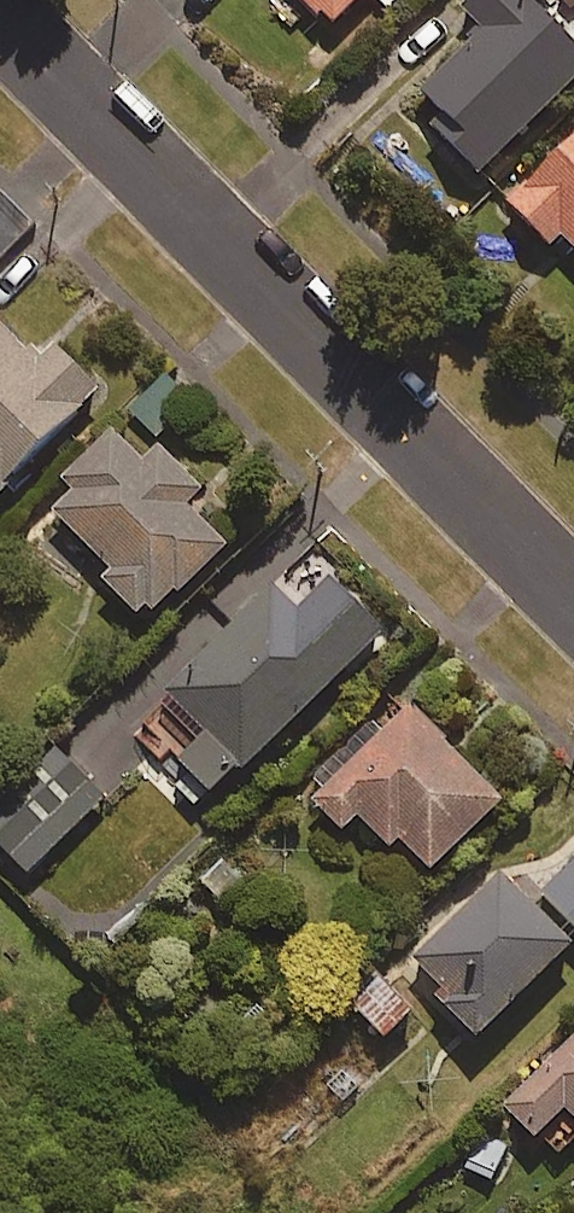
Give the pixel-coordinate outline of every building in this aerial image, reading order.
[(335,29),(364,0),(306,0),(335,29)] [(417,100),(441,125),(430,135),(476,182),(573,86),(573,56),(519,0),(474,0),(457,16),(479,39),(417,100)] [(506,214),(549,257),(559,246),(573,260),(573,146),(506,214)] [(96,396),(46,350),(33,365),(0,334),(0,499),(96,396)] [(117,414),(159,443),(188,401),(146,371),(117,414)] [(58,483),(66,494),(47,510),(144,625),(224,558),(185,512),(198,501),(157,452),(140,467),(122,447),(101,464),(93,454),(58,483)] [(169,767),(204,801),(232,772),(240,780),(347,672),(269,595),(161,704),(197,739),(169,767)] [(501,812),(410,713),(383,738),(370,724),(309,780),(322,794),(307,808),(339,843),(355,827),(382,856),(396,843),(429,878),(501,812)] [(53,754),(0,807),(0,855),(30,885),(107,808),(53,754)] [(527,887),(573,934),(573,839),(527,887)] [(570,956),(494,881),(404,972),(480,1047),(570,956)] [(411,1016),(373,983),(348,1013),(386,1045),(411,1016)] [(501,1114),(533,1146),(563,1117),(573,1128),(573,1042),(501,1114)] [(490,1197),(511,1150),(470,1131),(449,1178),(490,1197)]
